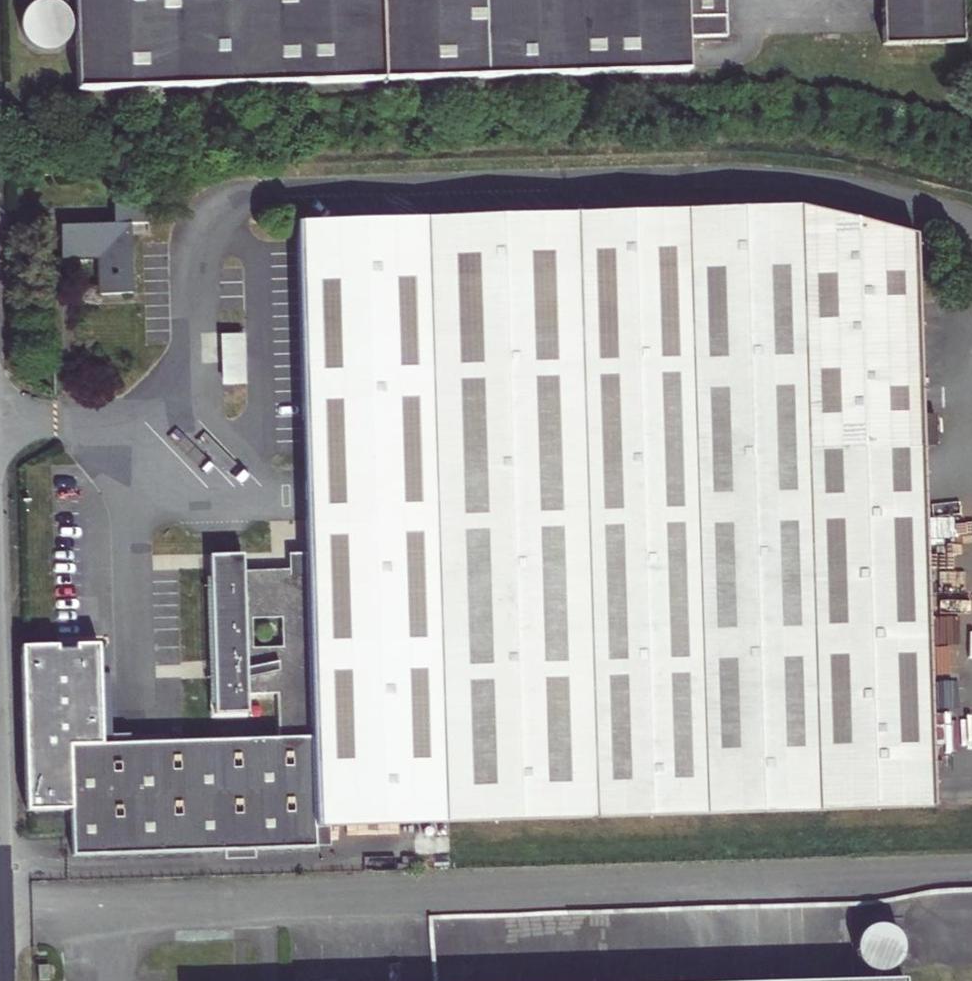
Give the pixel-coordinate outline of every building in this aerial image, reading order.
[(78,87),(688,68),(687,41),(711,40),(710,12),(727,12),(726,0),(74,0),(78,87)] [(886,45),(965,42),(964,0),(884,0),(886,45)] [(316,825),(934,803),(921,432),(936,433),(936,411),(919,409),(917,234),(800,206),(298,220),(307,554),(294,553),(295,570),(232,572),(232,586),(211,588),(215,717),(248,716),(247,696),(278,695),(280,737),(76,744),(79,851),(317,845),(316,825)] [(135,212),(100,213),(101,240),(47,241),(47,276),(88,275),(89,311),(120,310),(117,239),(136,239),(135,212)] [(212,350),(212,401),(233,400),(232,350),(212,350)] [(865,925),(851,962),(890,976),(904,939),(865,925)] [(40,980),(50,980),(50,965),(40,965),(40,980)]
